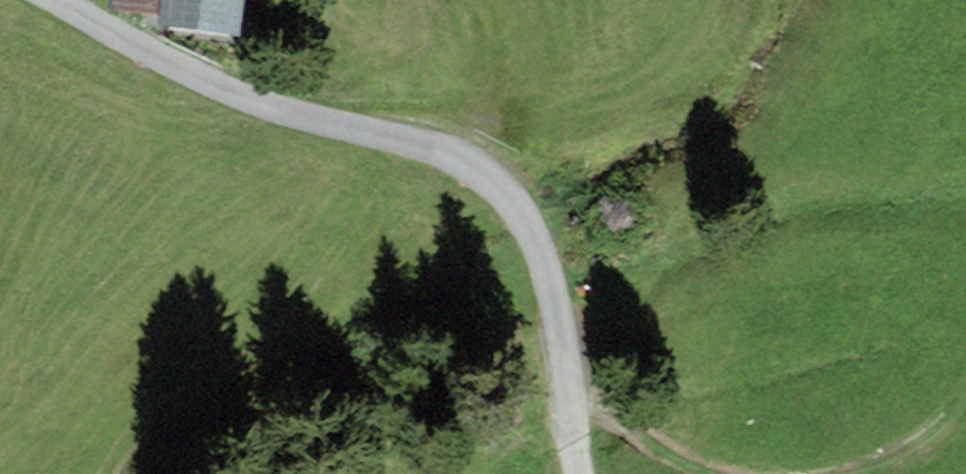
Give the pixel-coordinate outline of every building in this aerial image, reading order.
[(245,0),(110,0),(110,9),(160,14),(159,28),(241,37),(245,0)]
